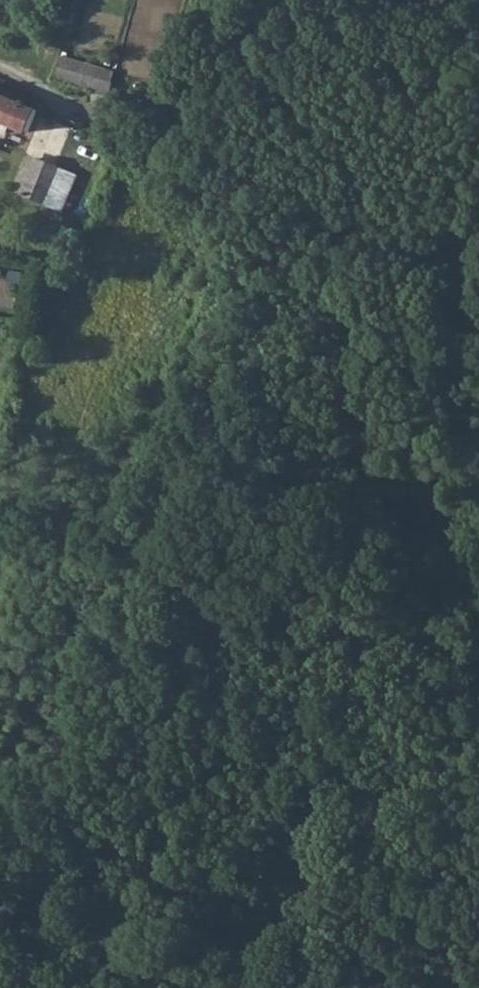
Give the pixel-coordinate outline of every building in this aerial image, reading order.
[(55,66),(52,80),(91,91),(89,101),(104,109),(107,96),(110,97),(113,83),(111,82),(114,71),(86,63),(82,74),(55,66)] [(9,97),(0,93),(0,119),(9,97)] [(0,119),(0,128),(3,122),(28,133),(37,109),(9,97),(0,119)] [(39,158),(22,196),(43,205),(59,167),(39,158)]
